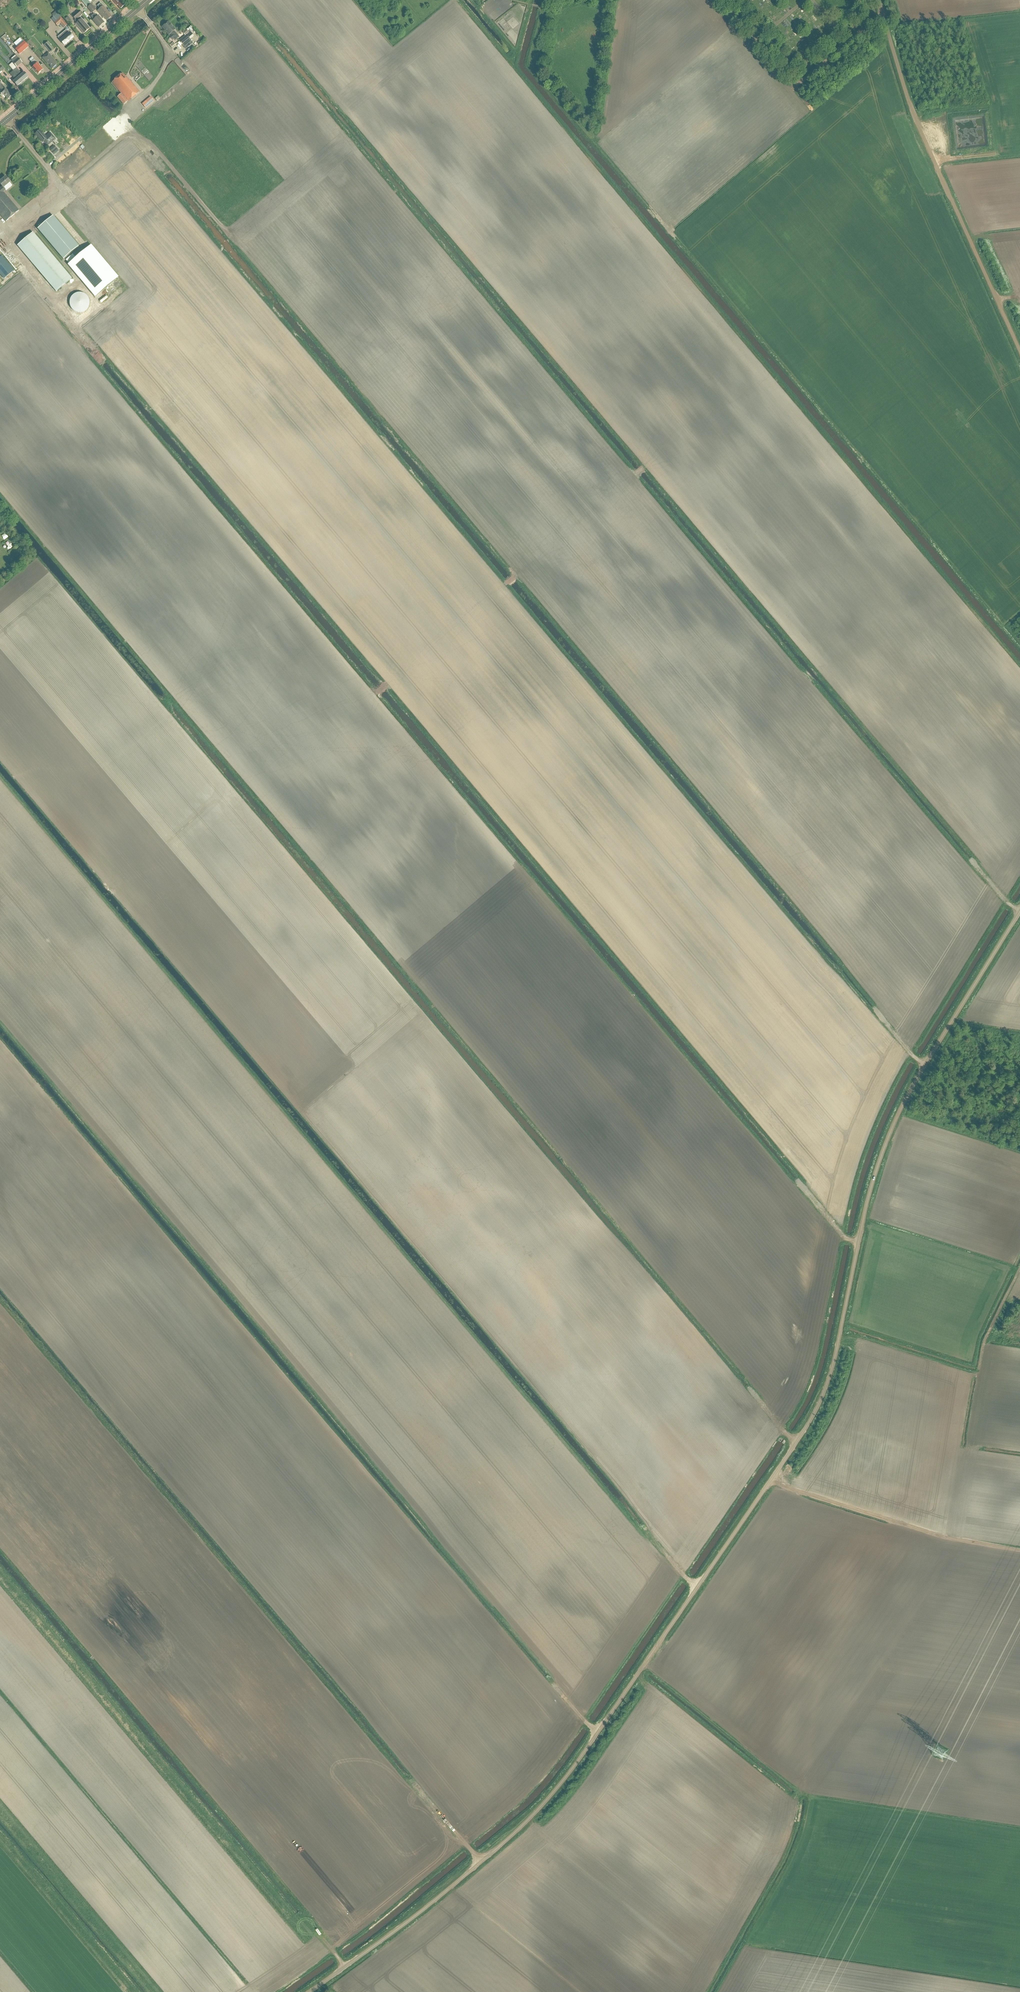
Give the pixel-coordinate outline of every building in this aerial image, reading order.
[(93,13),(97,10),(92,4),(94,3),(91,0),(89,0),(88,0),(81,0),(93,13)] [(118,5),(121,9),(127,4),(124,0),(112,0),(117,6),(118,5)] [(97,11),(103,18),(104,18),(107,21),(112,17),(103,6),(97,11)] [(76,24),(84,34),(90,29),(82,19),(79,22),(77,19),(82,15),(79,10),(72,16),(75,20),(75,21),(77,23),(76,24)] [(93,21),(99,28),(104,23),(98,16),(97,17),(94,14),(91,17),(93,20),(93,21)] [(514,16),(508,20),(511,23),(512,22),(514,25),(515,24),(515,25),(518,23),(514,16)] [(791,16),(785,19),(791,28),(796,25),(791,16)] [(60,24),(63,28),(67,25),(60,17),(54,22),(57,26),(60,24)] [(163,27),(169,35),(171,34),(172,35),(171,36),(175,40),(179,37),(175,33),(174,32),(175,31),(168,22),(163,27)] [(63,39),(67,44),(73,38),(69,33),(69,34),(66,30),(58,38),(61,41),(63,39)] [(180,41),(183,45),(191,39),(187,35),(180,41)] [(20,37),(14,43),(17,47),(23,41),(20,37)] [(28,47),(24,42),(15,49),(20,55),(28,47)] [(45,45),(51,53),(54,50),(48,42),(45,45)] [(55,64),(57,63),(48,53),(43,58),(48,65),(49,64),(53,69),(56,65),(55,64)] [(10,59),(16,67),(22,62),(16,54),(10,59)] [(32,68),(38,74),(43,70),(38,63),(38,64),(34,60),(31,62),(34,65),(33,66),(34,67),(32,68)] [(13,71),(23,82),(28,77),(24,73),(21,75),(16,69),(13,71)] [(13,82),(17,87),(23,82),(13,71),(11,73),(16,79),(13,82)] [(117,97),(124,105),(127,102),(128,102),(140,92),(130,80),(129,80),(127,78),(126,78),(122,74),(112,83),(121,94),(117,97)] [(0,83),(0,90),(1,91),(0,92),(0,93),(3,97),(4,95),(8,100),(8,99),(10,100),(11,98),(11,97),(12,97),(9,94),(10,94),(5,88),(0,83)] [(150,97),(142,104),(145,108),(154,101),(150,97)] [(43,139),(44,141),(43,141),(48,146),(56,139),(50,133),(46,137),(40,130),(35,134),(41,141),(43,139)] [(59,151),(54,146),(50,149),(55,155),(59,151)] [(6,222),(19,211),(3,192),(6,190),(4,188),(10,183),(6,177),(0,182),(0,184),(2,187),(0,189),(0,215),(6,222)] [(38,229),(63,260),(79,247),(53,216),(38,229)] [(17,246),(56,292),(71,279),(33,233),(17,246)] [(91,245),(68,265),(95,297),(118,278),(91,245)] [(73,254),(76,257),(82,253),(79,249),(73,254)] [(14,271),(2,256),(0,258),(0,275),(4,279),(12,272),(14,274),(17,273),(15,270),(14,271)] [(109,298),(112,300),(121,292),(118,289),(109,298)] [(88,293),(70,294),(71,312),(88,311),(88,293)] [(476,1847),(487,1839),(485,1835),(473,1843),(476,1847)]
